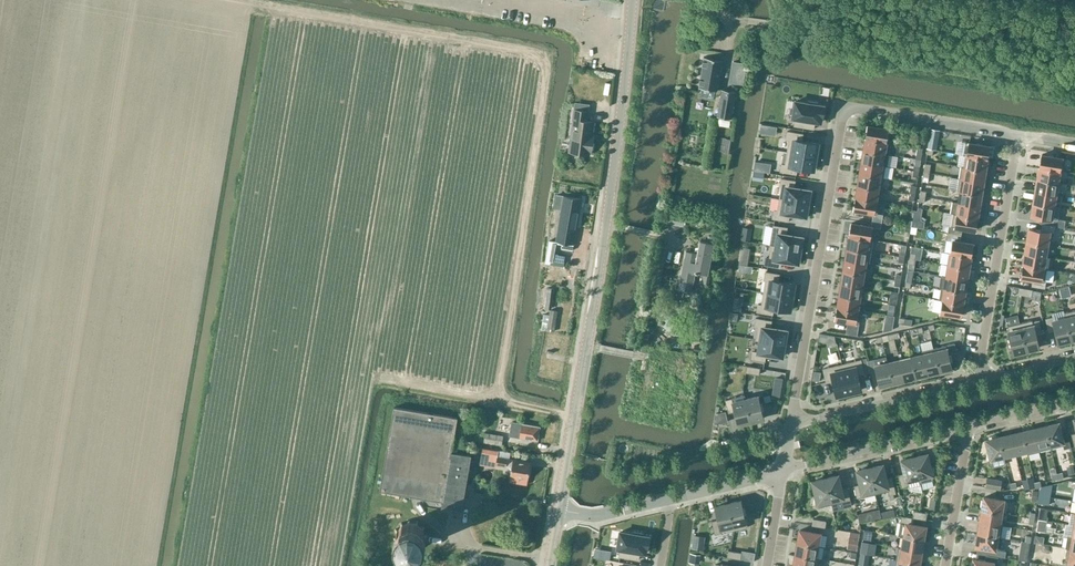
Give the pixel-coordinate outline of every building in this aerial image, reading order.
[(704,58),(699,88),(718,92),(723,61),(704,58)] [(742,78),(745,63),(733,61),(731,76),(734,77),(733,84),(745,86),(746,79),(742,78)] [(718,116),(731,118),(736,92),(722,90),(718,116)] [(795,101),(793,118),(795,118),(794,126),(814,129),(815,121),(820,122),(821,117),(822,117),(824,106),(817,105),(818,103),(809,101),(808,103),(795,101)] [(569,152),(589,155),(590,152),(591,153),(593,140),(591,140),(592,136),(594,136),(594,135),(592,135),(594,122),(587,121),(589,111),(574,109),(572,120),(573,120),(569,152)] [(892,130),(868,126),(866,138),(889,142),(892,130)] [(928,149),(933,150),(936,151),(940,131),(931,130),(929,143),(928,149)] [(787,131),(786,139),(789,140),(787,152),(816,157),(816,156),(818,144),(802,141),(803,134),(787,131)] [(891,143),(866,138),(864,150),(883,153),(889,154),(891,143)] [(987,159),(989,146),(965,142),(963,155),(967,156),(987,159)] [(864,150),(862,162),(885,166),(887,166),(889,154),(883,153),(864,150)] [(781,164),(780,171),(796,174),(797,167),(813,170),(816,158),(816,157),(787,152),(785,164),(781,164)] [(1063,172),(1065,159),(1042,155),(1039,168),(1059,171),(1063,172)] [(985,170),(987,159),(967,156),(965,167),(985,170)] [(885,166),(862,162),(860,174),(883,178),(885,166)] [(985,170),(965,167),(961,166),(959,178),(983,182),(985,170)] [(1057,182),(1059,171),(1039,168),(1037,179),(1057,182)] [(883,178),(860,174),(858,185),(881,189),(883,178)] [(781,186),(779,199),(808,204),(808,203),(808,202),(810,190),(794,188),(795,181),(781,178),(780,186),(781,186)] [(981,194),(983,182),(959,178),(957,190),(961,191),(981,194)] [(1055,194),(1057,182),(1037,179),(1035,190),(1055,194)] [(881,189),(858,185),(856,197),(879,201),(881,189)] [(1053,207),(1055,194),(1035,190),(1033,204),(1053,207)] [(979,206),(981,194),(961,191),(959,203),(979,206)] [(574,243),(582,199),(557,195),(554,208),(561,209),(556,240),(557,240),(557,244),(562,244),(561,249),(573,251),(574,243)] [(879,201),(856,197),(854,210),(874,213),(877,214),(879,201)] [(774,210),(772,218),(788,221),(789,214),(808,217),(809,208),(807,208),(808,205),(808,204),(779,199),(777,211),(774,210)] [(953,202),(951,213),(953,213),(957,214),(977,217),(979,206),(959,203),(953,202)] [(1042,224),(1055,226),(1064,228),(1065,221),(1051,219),(1053,207),(1033,204),(1031,215),(1041,217),(1040,224),(1042,224)] [(913,218),(911,227),(922,228),(923,221),(921,219),(923,208),(918,208),(917,211),(914,210),(913,218)] [(977,217),(957,214),(953,213),(951,226),(962,228),(975,230),(977,217)] [(686,217),(667,214),(666,223),(685,226),(686,217)] [(873,220),(872,227),(875,227),(880,228),(882,221),(873,220)] [(872,227),(851,223),(849,236),(873,240),(875,227),(872,227)] [(1054,233),(1055,226),(1042,224),(1041,231),(1029,229),(1027,241),(1047,245),(1050,245),(1052,233),(1054,233)] [(770,244),(770,246),(771,246),(771,245),(800,250),(800,249),(802,237),(786,234),(787,228),(773,225),(773,227),(770,244)] [(949,226),(948,233),(961,235),(962,228),(951,226),(949,226)] [(743,227),(741,240),(749,241),(751,228),(743,227)] [(960,241),(961,235),(948,233),(947,240),(953,241),(951,252),(971,255),(972,244),(960,241)] [(707,242),(700,240),(698,253),(686,251),(680,282),(692,284),(695,273),(697,273),(697,272),(707,274),(715,236),(709,235),(707,242)] [(873,240),(849,236),(847,248),(871,252),(873,240)] [(1045,257),(1047,245),(1027,241),(1025,253),(1045,257)] [(766,257),(764,265),(780,268),(782,261),(798,263),(800,251),(800,250),(771,245),(771,246),(769,258),(766,257)] [(871,252),(847,248),(845,259),(869,263),(871,252)] [(969,267),(971,255),(951,252),(949,263),(969,267)] [(1043,268),(1045,257),(1025,253),(1023,265),(1043,268)] [(547,254),(546,266),(553,267),(554,261),(555,255),(551,255),(547,254)] [(869,263),(845,259),(843,271),(863,275),(865,263),(869,264),(869,263)] [(966,280),(969,267),(949,263),(947,276),(966,280)] [(1046,269),(1043,268),(1023,265),(1021,278),(1033,280),(1032,286),(1044,288),(1045,281),(1044,281),(1046,269)] [(863,275),(843,271),(841,283),(865,287),(861,286),(863,275)] [(766,280),(764,292),(792,297),(793,296),(792,296),(794,284),(778,281),(779,274),(766,272),(764,280),(766,280)] [(966,280),(947,276),(941,275),(939,287),(941,288),(964,291),(966,280)] [(865,287),(841,283),(839,295),(863,299),(865,287)] [(547,287),(545,308),(551,309),(554,288),(547,287)] [(962,304),(964,291),(941,288),(939,300),(942,300),(962,304)] [(1032,290),(1019,288),(1018,294),(1031,296),(1032,290)] [(898,293),(891,291),(889,303),(896,305),(898,293)] [(758,304),(757,312),(773,314),(774,307),(790,310),(792,298),(792,297),(764,292),(762,305),(758,304)] [(863,299),(839,295),(837,307),(861,311),(861,310),(857,310),(859,298),(863,299)] [(1020,297),(1020,304),(1033,305),(1034,298),(1020,297)] [(960,316),(962,304),(942,300),(940,313),(960,316)] [(861,311),(837,307),(835,319),(859,323),(861,311)] [(554,332),(558,311),(550,310),(549,314),(544,313),(541,329),(547,330),(554,332)] [(730,321),(737,322),(738,313),(732,312),(730,321)] [(1065,314),(1071,340),(1074,339),(1074,312),(1065,314)] [(1058,343),(1071,340),(1065,314),(1046,319),(1049,332),(1055,330),(1058,343)] [(756,318),(754,326),(758,327),(756,340),(760,340),(785,344),(785,343),(784,343),(786,331),(770,328),(771,321),(756,318)] [(1039,320),(1033,322),(1032,320),(1019,323),(1026,351),(1039,348),(1036,335),(1042,333),(1039,320)] [(1014,354),(1026,351),(1019,323),(1007,326),(1010,340),(1008,340),(1009,346),(1012,346),(1014,354)] [(752,351),(751,359),(765,361),(766,354),(782,357),(784,345),(785,344),(760,340),(758,352),(752,351)] [(954,343),(946,345),(947,350),(948,354),(956,352),(954,343)] [(946,345),(933,348),(939,371),(951,368),(950,363),(953,362),(951,354),(948,355),(948,354),(947,350),(946,345)] [(933,348),(922,351),(927,374),(939,371),(933,348)] [(922,355),(911,357),(916,377),(927,374),(922,351),(922,355)] [(911,357),(899,360),(904,380),(916,377),(911,357)] [(866,358),(842,364),(843,370),(849,393),(861,390),(857,375),(864,373),(870,372),(867,360),(866,358)] [(892,382),(888,363),(875,366),(873,359),(867,360),(870,372),(870,374),(877,372),(880,385),(892,382)] [(899,360),(888,363),(892,382),(904,380),(899,360)] [(842,364),(823,369),(826,382),(833,381),(837,396),(849,393),(843,370),(842,364)] [(760,368),(747,366),(746,373),(759,375),(760,368)] [(814,371),(812,380),(819,381),(821,372),(814,371)] [(735,411),(738,424),(751,421),(744,395),(732,398),(732,399),(725,400),(728,413),(735,411)] [(744,395),(751,421),(763,418),(761,411),(763,410),(762,404),(760,404),(758,396),(746,399),(744,395)] [(472,455),(452,452),(458,417),(394,406),(380,491),(442,501),(441,508),(462,512),(472,455)] [(716,423),(721,423),(728,421),(725,412),(717,415),(716,423)] [(540,427),(523,424),(523,423),(512,421),(509,436),(520,438),(520,437),(537,440),(540,427)] [(1058,423),(1046,426),(1051,449),(1062,446),(1064,450),(1071,449),(1068,434),(1061,436),(1058,423)] [(1046,426),(1034,429),(1039,451),(1051,449),(1046,426)] [(1027,454),(1039,451),(1034,429),(1022,432),(1027,450),(1026,450),(1027,454)] [(484,437),(484,442),(502,445),(503,435),(493,434),(485,432),(484,437)] [(1015,453),(1026,450),(1027,450),(1022,432),(1011,434),(1015,453)] [(1003,456),(1015,453),(1011,434),(999,437),(1003,456)] [(999,437),(997,438),(996,435),(989,437),(989,439),(986,440),(989,452),(987,453),(986,460),(1003,456),(999,437)] [(482,447),(480,464),(496,466),(496,464),(496,463),(512,465),(511,467),(510,475),(509,481),(527,484),(528,479),(530,470),(531,463),(509,459),(497,457),(498,450),(491,449),(482,447)] [(935,467),(930,468),(927,454),(914,457),(920,480),(919,480),(920,483),(933,480),(932,474),(934,474),(935,467)] [(908,483),(919,480),(920,480),(914,457),(902,460),(905,473),(898,475),(901,488),(908,486),(908,483)] [(882,465),(870,468),(876,494),(888,491),(889,495),(896,494),(892,476),(885,478),(882,465)] [(870,468),(857,471),(860,484),(854,486),(857,498),(876,494),(870,468)] [(838,475),(825,478),(831,504),(850,500),(847,487),(841,489),(838,475)] [(831,504),(825,478),(813,481),(816,497),(814,498),(813,505),(818,504),(819,507),(831,504)] [(987,478),(986,487),(1000,489),(1001,481),(987,478)] [(1036,488),(1034,483),(1033,478),(1022,481),(1025,491),(1036,488)] [(1050,497),(1052,484),(1048,485),(1047,485),(1041,487),(1039,489),(1038,495),(1050,497)] [(1049,505),(1050,497),(1038,495),(1037,503),(1049,505)] [(1005,514),(1007,501),(984,497),(982,510),(1001,513),(1005,514)] [(740,501),(728,504),(734,530),(747,528),(744,515),(746,514),(744,508),(742,509),(740,501)] [(728,504),(715,507),(718,520),(712,521),(715,534),(721,533),(722,533),(734,530),(728,504)] [(895,517),(893,510),(880,513),(882,520),(895,517)] [(999,525),(1001,513),(982,510),(980,522),(999,525)] [(914,511),(913,518),(914,518),(926,520),(927,513),(914,511)] [(873,514),(858,518),(859,524),(875,520),(873,514)] [(901,516),(898,535),(904,536),(923,539),(925,527),(913,525),(914,518),(913,518),(901,516)] [(826,521),(813,519),(812,525),(825,528),(826,521)] [(1047,521),(1043,520),(1038,519),(1036,532),(1045,533),(1047,521)] [(425,543),(427,535),(424,527),(417,522),(409,520),(402,523),(396,529),(394,538),(397,546),(404,551),(412,553),(420,549),(425,543)] [(1003,525),(999,525),(980,522),(978,534),(997,537),(1001,538),(1003,525)] [(820,533),(800,530),(798,543),(818,546),(820,533)] [(872,531),(864,530),(862,541),(870,542),(872,531)] [(620,532),(617,548),(620,549),(619,556),(638,560),(640,552),(644,553),(645,553),(646,547),(647,547),(649,537),(642,535),(643,533),(633,532),(633,534),(620,532)] [(847,551),(851,552),(856,553),(859,538),(860,534),(850,532),(849,537),(847,551)] [(1002,538),(1001,538),(997,537),(978,534),(976,546),(989,549),(995,550),(999,550),(1002,538)] [(921,551),(923,539),(904,536),(902,548),(921,551)] [(1035,536),(1034,543),(1043,544),(1044,537),(1035,536)] [(1074,550),(1074,538),(1073,537),(1067,536),(1065,548),(1067,548),(1071,549),(1074,550)] [(818,546),(798,543),(796,555),(819,559),(819,558),(816,558),(818,546)] [(1022,543),(1021,550),(1029,552),(1030,544),(1022,543)] [(902,548),(898,547),(896,559),(919,563),(921,551),(902,548)] [(1071,549),(1067,548),(1065,560),(1062,560),(1061,565),(1074,565),(1074,550),(1071,549)] [(727,557),(740,559),(741,553),(728,551),(727,557)] [(691,554),(689,563),(699,564),(700,556),(691,554)] [(796,555),(794,565),(818,565),(819,559),(796,555)]
